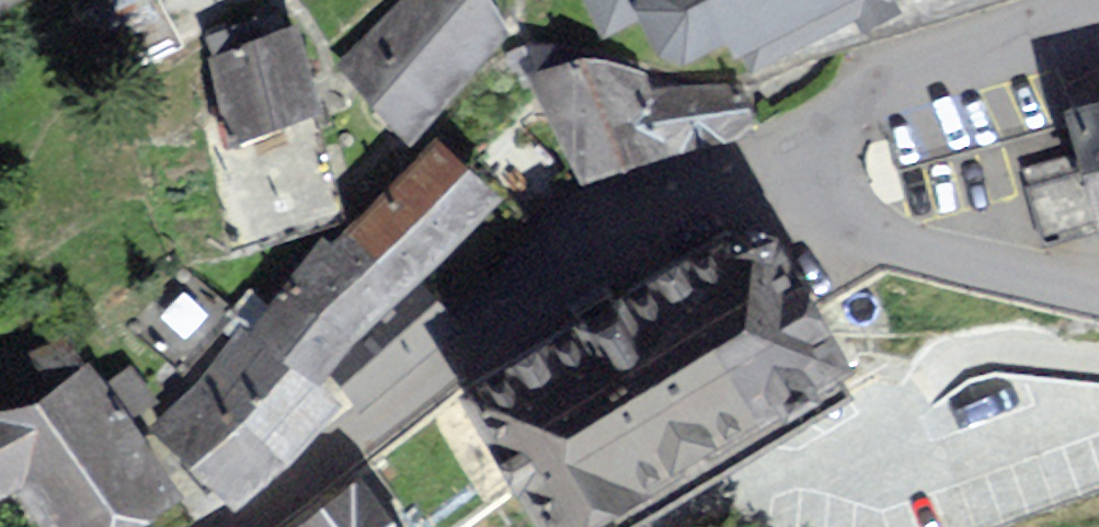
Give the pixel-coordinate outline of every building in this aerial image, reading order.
[(351,58),(410,139),(507,35),(484,0),(409,0),(351,58)] [(617,42),(645,28),(663,64),(711,70),(738,56),(753,86),(918,0),(595,0),(617,42)] [(295,40),(217,68),(240,134),(318,106),(295,40)] [(746,125),(737,88),(650,93),(641,77),(592,59),(538,77),(591,182),(659,157),(746,125)] [(1080,121),(1098,189),(1098,115),(1080,121)] [(475,200),(434,159),(161,428),(235,498),(283,463),(333,406),(306,380),(387,259),(400,274),(475,200)] [(759,237),(613,325),(486,401),(562,526),(587,526),(842,373),(759,237)] [(462,307),(427,276),(335,380),(370,411),(462,307)] [(92,366),(0,412),(0,488),(13,480),(49,526),(125,526),(177,494),(92,366)] [(365,492),(318,526),(393,526),(365,492)]
